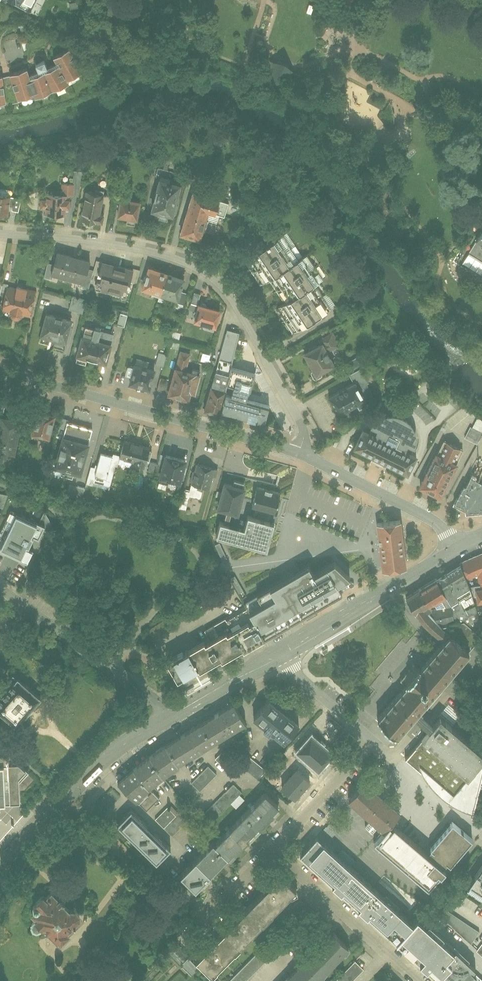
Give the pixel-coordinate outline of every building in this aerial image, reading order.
[(4,96),(4,99),(16,96),(15,91),(34,85),(36,90),(51,84),(67,76),(65,73),(81,64),(68,41),(53,50),(57,57),(47,61),(44,55),(35,60),(38,66),(28,68),(26,62),(7,68),(9,73),(1,74),(0,68),(0,97),(4,96)] [(286,52),(266,57),(274,81),(297,69),(286,52)] [(167,213),(174,215),(184,175),(170,172),(171,168),(158,165),(156,173),(159,174),(150,208),(157,210),(155,217),(166,220),(167,213)] [(53,219),(53,217),(65,218),(65,209),(69,209),(70,199),(66,199),(67,195),(73,195),(73,184),(63,183),(62,194),(48,193),(47,200),(42,200),(41,210),(47,211),(47,215),(47,218),(53,219)] [(86,190),(81,221),(99,224),(100,218),(103,218),(104,210),(102,209),(104,192),(86,190)] [(194,192),(190,205),(208,211),(223,215),(224,213),(240,218),(244,205),(234,203),(236,198),(223,194),(221,198),(212,195),(211,197),(194,192)] [(7,214),(8,208),(11,208),(11,211),(19,212),(20,198),(10,197),(0,196),(0,214),(7,214)] [(120,196),(117,217),(127,218),(126,225),(135,226),(136,220),(138,220),(141,199),(120,196)] [(182,233),(186,234),(185,238),(194,240),(194,237),(200,239),(202,230),(214,233),(217,224),(205,221),(208,211),(190,205),(182,233)] [(481,258),(481,227),(468,250),(481,258)] [(277,238),(245,258),(260,283),(267,278),(282,303),(275,307),(292,334),(324,314),(309,289),(315,285),(300,260),(293,264),(277,238)] [(52,249),(44,276),(51,278),(52,273),(84,281),(82,287),(88,288),(92,274),(86,272),(90,259),(52,249)] [(92,287),(126,296),(133,269),(99,260),(92,287)] [(144,266),(137,289),(175,300),(174,305),(184,308),(188,293),(180,290),(184,277),(144,266)] [(36,293),(6,285),(0,308),(30,316),(36,293)] [(193,321),(212,327),(218,309),(199,303),(201,296),(193,293),(190,304),(198,306),(193,321)] [(81,312),(85,300),(71,296),(67,309),(81,312)] [(43,312),(37,335),(66,343),(73,320),(43,312)] [(124,325),(127,314),(119,312),(116,323),(124,325)] [(80,324),(72,355),(106,364),(111,343),(97,339),(99,329),(80,324)] [(303,355),(314,374),(333,363),(334,363),(328,352),(339,346),(333,335),(321,342),(323,344),(303,355)] [(176,366),(171,365),(164,393),(190,400),(197,372),(187,370),(191,354),(180,351),(176,366)] [(158,352),(155,364),(162,365),(165,354),(158,352)] [(351,359),(343,364),(346,370),(355,365),(351,359)] [(157,367),(134,361),(128,385),(150,391),(157,367)] [(204,410),(219,414),(219,411),(229,367),(218,365),(217,372),(213,371),(205,408),(204,410)] [(219,411),(266,422),(270,403),(248,398),(254,373),(229,367),(219,411)] [(353,381),(326,397),(338,416),(373,394),(367,384),(369,382),(360,367),(349,373),(353,381)] [(48,433),(53,414),(33,408),(28,427),(48,433)] [(363,423),(353,443),(407,470),(417,450),(412,448),(414,443),(415,436),(415,429),(412,424),(408,419),(401,414),(394,412),(387,412),(381,414),(376,417),(372,421),(369,426),(363,423)] [(21,416),(0,413),(0,414),(0,456),(5,457),(6,449),(15,451),(21,416)] [(481,434),(481,420),(476,417),(465,437),(477,444),(481,434)] [(92,428),(66,422),(55,468),(81,474),(92,428)] [(441,437),(419,484),(440,494),(462,447),(441,437)] [(121,455),(120,457),(136,461),(135,464),(143,467),(144,464),(145,464),(146,461),(149,462),(152,451),(149,451),(150,448),(124,441),(121,455)] [(101,452),(98,465),(94,477),(94,480),(103,482),(102,488),(104,488),(104,490),(106,491),(106,489),(109,490),(108,490),(109,490),(116,466),(118,466),(120,457),(121,455),(113,453),(113,455),(101,452)] [(162,453),(156,478),(178,484),(185,459),(173,456),(162,453)] [(209,489),(215,468),(195,463),(190,484),(209,489)] [(94,477),(98,465),(96,464),(95,467),(91,466),(89,476),(94,477)] [(453,505),(465,510),(466,514),(481,513),(481,479),(470,474),(466,484),(463,483),(453,505)] [(240,485),(220,480),(214,508),(234,513),(240,485)] [(259,484),(254,505),(261,507),(258,519),(247,517),(244,529),(218,522),(214,537),(266,550),(273,523),(267,522),(270,509),(275,511),(281,489),(259,484)] [(68,485),(68,496),(83,496),(83,486),(68,485)] [(0,542),(0,547),(29,560),(45,525),(13,511),(0,542)] [(382,569),(406,566),(401,520),(377,522),(382,569)] [(458,564),(466,581),(478,577),(479,586),(474,587),(476,603),(481,602),(481,554),(458,564)] [(313,573),(309,566),(246,603),(251,612),(168,661),(181,683),(340,591),(335,582),(346,576),(336,560),(313,573)] [(458,564),(435,577),(445,594),(447,597),(468,584),(466,581),(458,564)] [(435,577),(419,586),(429,603),(439,596),(446,609),(452,606),(447,597),(445,594),(435,577)] [(419,586),(403,594),(414,614),(428,627),(442,638),(449,629),(434,618),(428,610),(431,608),(429,603),(419,586)] [(375,717),(395,734),(413,713),(469,646),(449,629),(442,638),(375,717)] [(0,689),(0,710),(15,722),(41,691),(16,670),(0,689)] [(296,724),(264,700),(250,718),(261,727),(260,729),(265,734),(267,732),(281,742),(296,724)] [(232,705),(198,726),(212,747),(245,727),(232,705)] [(471,806),(476,789),(481,789),(481,749),(442,718),(432,730),(407,759),(424,772),(428,777),(432,782),(443,793),(449,797),(456,800),(463,803),(471,806)] [(198,726),(166,746),(181,767),(212,747),(198,726)] [(295,767),(279,786),(293,798),(331,753),(308,733),(293,750),(308,763),(301,772),(295,767)] [(166,746),(149,758),(165,778),(181,767),(166,746)] [(223,749),(215,758),(223,766),(232,757),(223,749)] [(259,778),(266,769),(245,751),(238,759),(259,778)] [(21,802),(19,778),(27,770),(20,763),(10,763),(9,754),(0,754),(0,802),(21,802)] [(149,758),(133,770),(150,790),(165,778),(149,758)] [(208,766),(191,783),(200,791),(216,774),(208,766)] [(133,770),(119,783),(137,802),(138,801),(150,790),(133,770)] [(380,831),(390,821),(397,812),(362,780),(345,799),(380,831)] [(240,791),(232,783),(207,810),(214,817),(240,791)] [(158,799),(150,790),(138,801),(147,809),(158,799)] [(263,798),(214,848),(226,860),(276,810),(263,798)] [(175,814),(164,827),(172,834),(197,808),(189,800),(175,814)] [(166,806),(155,818),(164,827),(175,814),(166,806)] [(170,850),(131,812),(119,825),(157,862),(170,850)] [(390,821),(380,831),(372,840),(426,888),(471,838),(454,822),(426,853),(390,821)] [(329,822),(323,829),(331,837),(337,830),(329,822)] [(318,831),(298,852),(436,979),(448,965),(442,960),(455,947),(417,912),(412,917),(318,831)] [(214,848),(198,863),(211,876),(226,860),(214,848)] [(211,876),(198,863),(184,879),(196,891),(211,876)] [(467,885),(481,895),(481,864),(467,885)] [(296,888),(279,872),(199,956),(216,972),(296,888)] [(73,907),(70,908),(63,902),(65,900),(59,895),(58,897),(50,889),(45,895),(42,892),(36,898),(39,901),(33,907),(35,909),(30,915),(36,921),(31,922),(30,926),(31,931),(35,932),(39,931),(44,935),(48,931),(60,942),(71,931),(69,930),(76,922),(73,920),(78,918),(80,913),(78,909),(73,907)] [(325,921),(301,898),(294,905),(318,928),(325,921)] [(479,931),(444,908),(439,916),(472,944),(479,931)] [(285,921),(260,946),(264,950),(267,953),(292,928),(285,921)] [(285,980),(319,980),(350,950),(332,933),(285,980)] [(175,938),(166,946),(188,968),(196,960),(175,938)] [(223,974),(230,980),(247,980),(240,974),(264,950),(260,946),(256,942),(223,974)] [(469,971),(474,965),(455,947),(442,960),(448,965),(436,979),(438,980),(480,980),(469,971)] [(333,980),(349,980),(364,965),(356,958),(333,980)]
